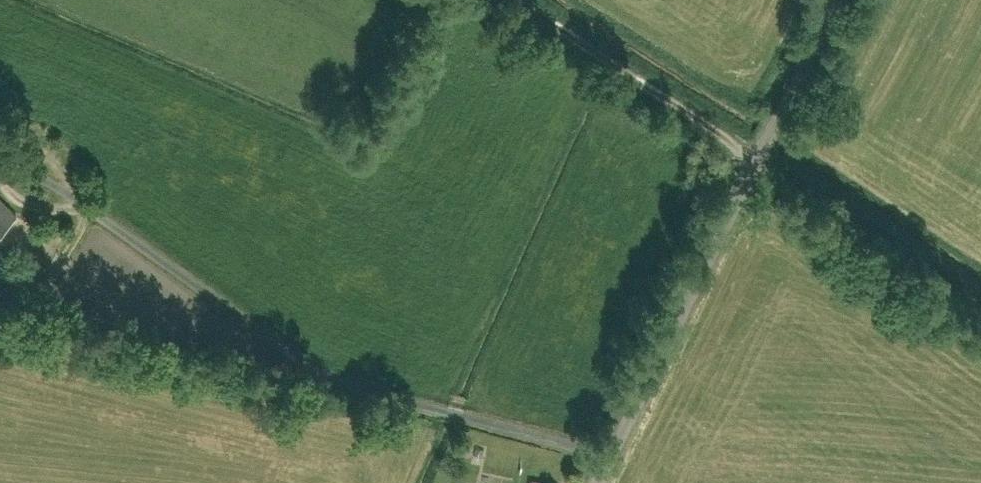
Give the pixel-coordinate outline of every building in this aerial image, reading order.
[(0,197),(0,244),(25,216),(1,195),(0,197)]
